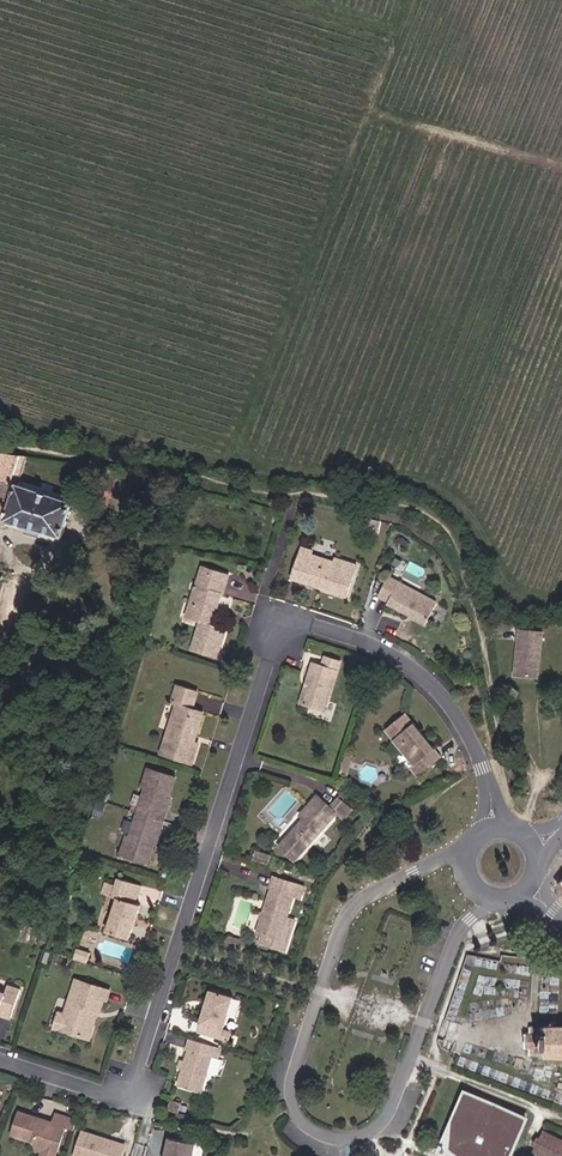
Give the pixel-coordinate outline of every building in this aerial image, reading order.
[(0,458),(0,521),(25,528),(23,535),(38,539),(40,532),(60,538),(69,503),(17,488),(23,463),(0,458)] [(123,472),(109,470),(101,489),(115,493),(123,472)] [(301,548),(296,565),(306,568),(302,583),(315,586),(317,581),(323,584),(321,588),(347,596),(356,565),(301,548)] [(292,579),(302,583),(306,568),(296,565),(292,579)] [(226,595),(231,578),(205,570),(198,592),(202,596),(198,609),(203,621),(207,620),(206,624),(203,627),(197,648),(219,655),(225,631),(216,628),(213,623),(213,622),(215,620),(214,617),(213,609),(219,607),(223,594),(226,595)] [(396,586),(386,604),(424,624),(433,605),(396,586)] [(535,680),(538,634),(514,632),(512,678),(535,680)] [(325,709),(328,700),(340,661),(324,657),(322,666),(312,663),(301,702),(310,704),(325,709)] [(189,741),(199,712),(193,710),(197,692),(179,686),(174,704),(179,706),(165,751),(193,760),(198,743),(195,743),(189,741)] [(189,741),(195,743),(204,713),(199,712),(189,741)] [(423,741),(425,738),(404,713),(385,730),(414,764),(410,768),(418,776),(440,754),(431,743),(427,747),(423,741)] [(347,772),(351,758),(344,755),(339,770),(347,772)] [(162,836),(172,807),(168,806),(176,779),(154,771),(148,788),(150,790),(134,839),(132,838),(126,854),(150,862),(157,840),(159,835),(162,836)] [(296,864),(333,823),(338,818),(345,823),(354,814),(340,801),(331,810),(319,798),(300,818),(304,822),(301,826),(286,841),(285,843),(280,848),(296,864)] [(266,864),(268,855),(254,851),(252,860),(266,864)] [(304,898),(307,886),(276,876),(259,932),(265,935),(263,942),(289,950),(298,920),(290,918),(297,896),(304,898)] [(118,886),(115,897),(119,899),(111,930),(133,937),(142,905),(138,904),(142,887),(120,880),(118,886)] [(105,895),(115,897),(118,886),(109,883),(105,895)] [(237,948),(239,940),(229,937),(227,945),(237,948)] [(244,951),(247,942),(239,940),(237,948),(244,951)] [(88,963),(91,953),(78,949),(75,959),(88,963)] [(480,962),(485,953),(484,949),(468,952),(466,959),(480,962)] [(499,964),(501,955),(485,953),(480,962),(499,964)] [(90,1011),(100,1013),(104,1000),(108,1001),(111,991),(80,982),(69,1016),(71,1017),(66,1032),(86,1039),(93,1021),(88,1019),(90,1011)] [(9,985),(6,994),(0,993),(0,1018),(1,1018),(2,1016),(13,1019),(22,989),(9,985)] [(223,1030),(233,997),(210,991),(206,1005),(208,1006),(207,1010),(205,1009),(198,1032),(220,1039),(223,1030)] [(93,1021),(86,1039),(90,1040),(100,1013),(90,1011),(88,1019),(93,1021)] [(71,1017),(69,1016),(62,1014),(57,1030),(66,1032),(71,1017)] [(559,1023),(553,1023),(553,1028),(531,1028),(531,1038),(528,1038),(528,1051),(532,1051),(532,1058),(536,1059),(536,1060),(561,1060),(561,1027),(559,1027),(559,1023)] [(229,1041),(232,1032),(223,1030),(220,1039),(229,1041)] [(193,1051),(197,1041),(187,1037),(184,1047),(189,1049),(193,1051)] [(201,1092),(216,1047),(197,1041),(193,1051),(189,1049),(178,1085),(191,1089),(201,1092)] [(462,1088),(435,1153),(442,1155),(512,1155),(529,1117),(462,1088)] [(182,1105),(171,1102),(168,1111),(178,1114),(182,1105)] [(66,1130),(74,1132),(77,1122),(56,1116),(52,1128),(45,1126),(46,1123),(19,1116),(12,1139),(34,1146),(39,1154),(43,1155),(48,1155),(58,1155),(66,1130)] [(532,1153),(538,1155),(549,1134),(541,1131),(532,1153)] [(549,1134),(538,1155),(561,1155),(561,1141),(549,1134)] [(125,1146),(83,1135),(77,1155),(123,1155),(125,1146)] [(200,1141),(171,1136),(167,1155),(198,1155),(200,1141)]
